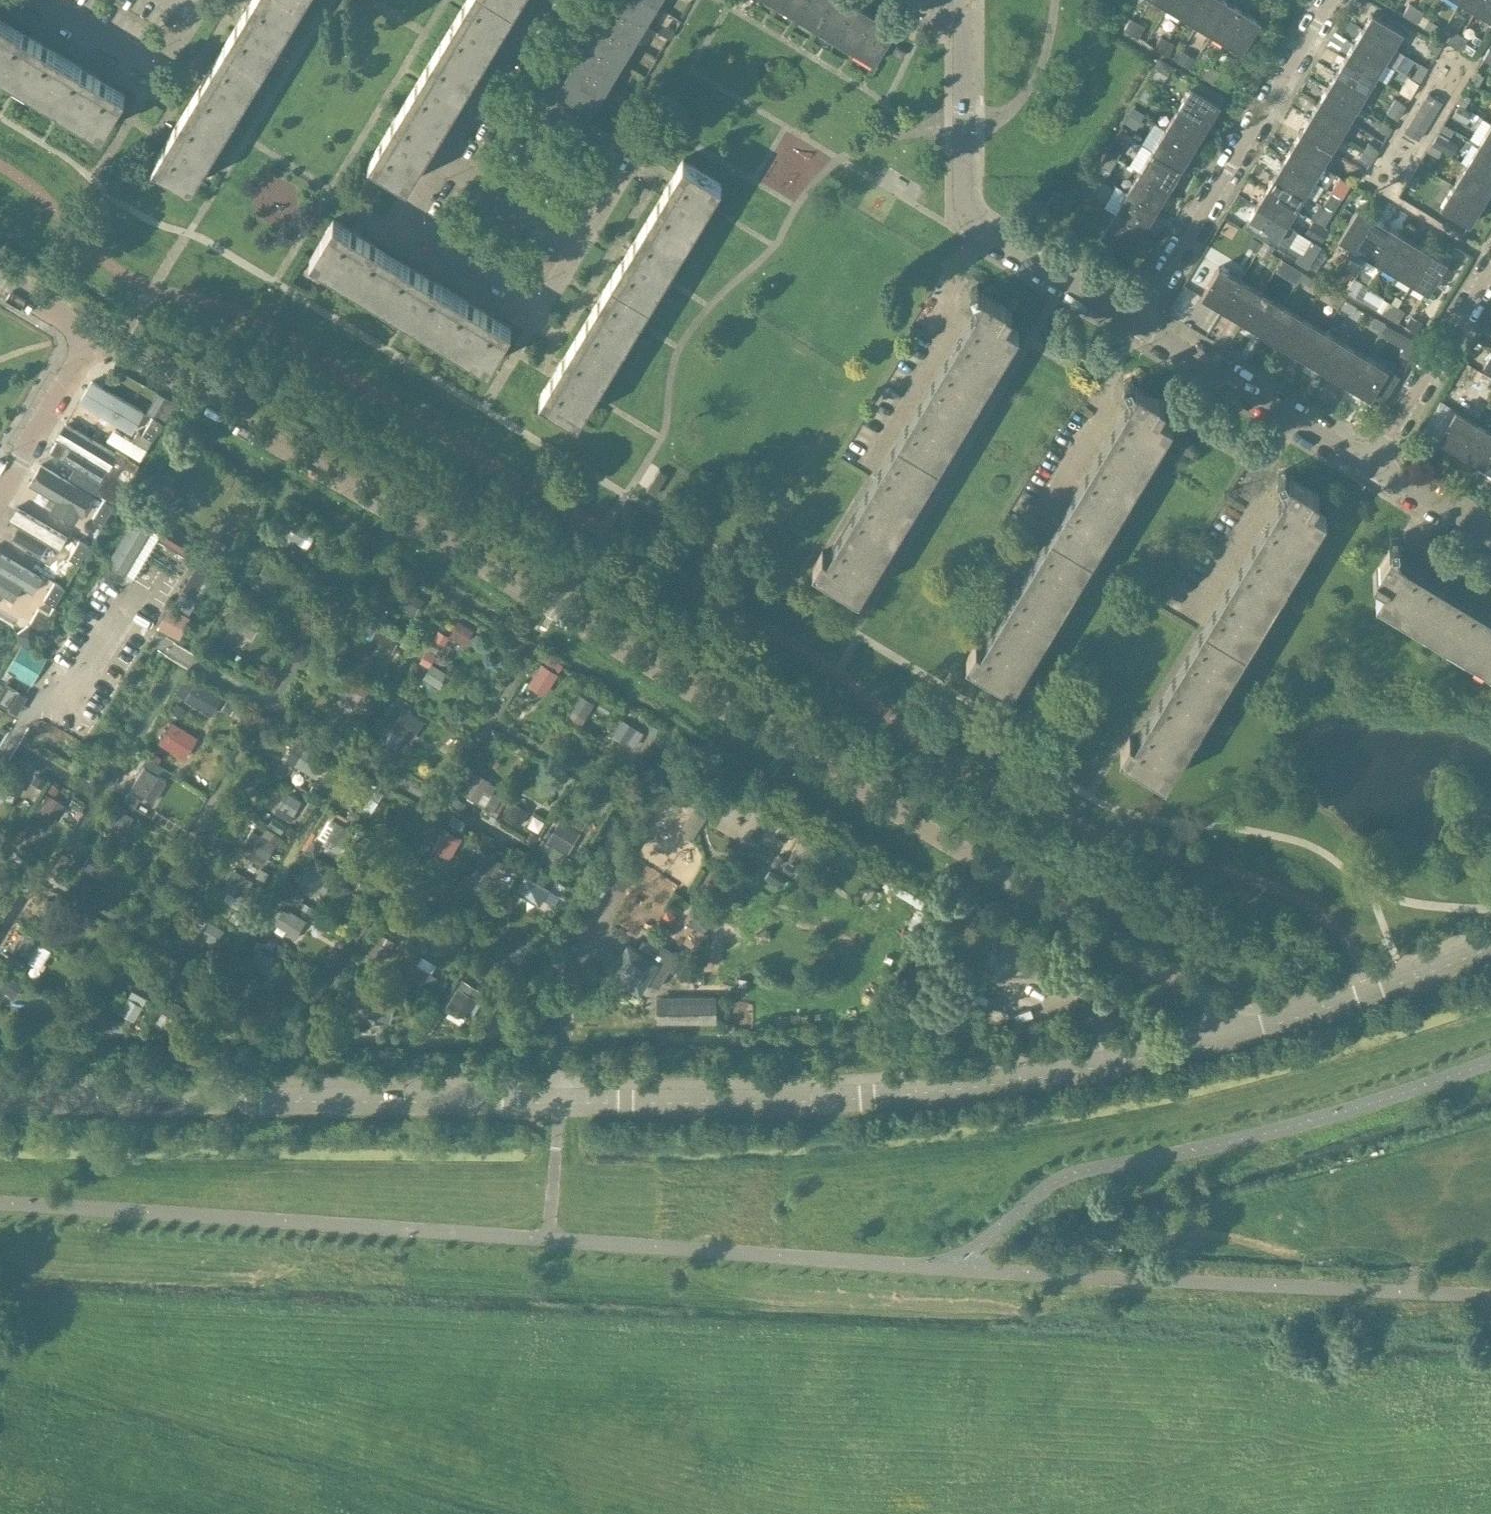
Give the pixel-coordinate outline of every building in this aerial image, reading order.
[(235,26),(225,43),(263,66),(299,7),(288,0),(251,0),(235,26)] [(461,7),(440,42),(478,65),(514,6),(504,0),(465,0),(461,7)] [(568,81),(563,78),(556,90),(592,112),(660,0),(616,0),(568,81)] [(843,0),(771,0),(874,62),(894,31),(843,0)] [(1167,6),(1182,15),(1191,0),(1170,0),(1167,6)] [(1182,15),(1197,24),(1211,0),(1191,0),(1182,15)] [(1227,0),(1211,0),(1197,24),(1211,32),(1230,2),(1227,0)] [(1460,0),(1475,9),(1480,0),(1460,0)] [(1475,9),(1490,18),(1490,17),(1490,0),(1480,0),(1475,9)] [(1102,1),(1096,11),(1103,15),(1109,5),(1102,1)] [(1245,11),(1230,2),(1211,32),(1226,42),(1245,11)] [(1410,18),(1417,7),(1410,2),(1402,14),(1410,18)] [(1423,11),(1417,7),(1410,18),(1416,22),(1423,11)] [(1260,20),(1245,11),(1226,42),(1241,51),(1260,20)] [(1372,12),(1362,28),(1393,46),(1402,31),(1372,12)] [(1130,18),(1124,28),(1131,32),(1137,22),(1130,18)] [(1438,24),(1429,18),(1423,27),(1432,32),(1438,24)] [(6,21),(0,30),(0,69),(42,94),(65,56),(6,21)] [(1144,26),(1137,22),(1131,32),(1138,36),(1144,26)] [(668,25),(663,33),(669,38),(674,30),(668,25)] [(1384,61),(1393,46),(1362,28),(1353,42),(1384,61)] [(1453,45),(1460,33),(1453,29),(1446,41),(1453,45)] [(1467,38),(1460,33),(1453,45),(1459,49),(1467,38)] [(1161,36),(1154,46),(1162,51),(1168,40),(1161,36)] [(1426,45),(1438,52),(1442,45),(1431,38),(1426,45)] [(1175,44),(1168,40),(1162,51),(1168,55),(1175,44)] [(478,65),(440,42),(405,100),(443,123),(478,65)] [(1353,42),(1345,57),(1376,76),(1384,61),(1353,42)] [(225,43),(201,82),(189,101),(227,124),(263,66),(225,43)] [(905,50),(898,46),(894,52),(902,57),(905,50)] [(1483,58),(1490,63),(1490,62),(1490,49),(1489,48),(1483,58)] [(1182,49),(1176,59),(1183,63),(1189,53),(1182,49)] [(125,92),(65,56),(42,94),(102,130),(125,92)] [(1345,57),(1336,72),(1367,90),(1376,76),(1345,57)] [(1170,64),(1162,59),(1156,68),(1164,73),(1170,64)] [(1205,62),(1199,73),(1205,76),(1211,66),(1205,62)] [(1219,70),(1211,66),(1205,76),(1213,81),(1219,70)] [(1483,75),(1475,71),(1470,80),(1477,84),(1483,75)] [(1336,72),(1327,87),(1358,105),(1367,90),(1336,72)] [(1403,83),(1399,90),(1411,97),(1415,90),(1403,83)] [(1221,103),(1192,85),(1178,108),(1207,126),(1221,103)] [(1327,87),(1318,101),(1349,120),(1358,105),(1327,87)] [(1152,93),(1145,88),(1139,97),(1147,102),(1152,93)] [(1470,96),(1462,92),(1456,101),(1464,106),(1470,96)] [(1418,139),(1442,101),(1428,93),(1405,130),(1418,139)] [(1395,97),(1391,105),(1402,111),(1406,104),(1395,97)] [(405,100),(393,120),(369,160),(386,171),(403,181),(406,183),(423,155),(426,152),(443,123),(405,100)] [(189,101),(164,143),(153,161),(191,184),(227,124),(189,101)] [(1318,101),(1309,116),(1340,135),(1349,120),(1318,101)] [(1465,109),(1455,103),(1450,112),(1460,118),(1465,109)] [(1402,111),(1391,105),(1386,112),(1397,118),(1402,111)] [(1134,108),(1125,121),(1137,128),(1145,114),(1134,108)] [(1207,126),(1178,108),(1166,127),(1195,145),(1207,126)] [(1309,116),(1300,131),(1331,149),(1340,135),(1309,116)] [(1377,127),(1388,134),(1393,126),(1382,120),(1377,127)] [(1450,136),(1454,130),(1454,129),(1443,122),(1439,129),(1450,136)] [(1490,122),(1477,144),(1490,152),(1490,123),(1490,122)] [(1195,145),(1166,127),(1153,148),(1182,166),(1195,145)] [(1300,131),(1292,145),(1322,164),(1331,149),(1300,131)] [(1437,133),(1431,143),(1442,149),(1451,155),(1457,144),(1437,133)] [(1368,142),(1363,149),(1375,156),(1383,141),(1376,137),(1372,144),(1368,142)] [(1114,139),(1107,151),(1118,157),(1125,146),(1114,139)] [(1438,156),(1442,149),(1431,143),(1427,150),(1438,156)] [(1477,144),(1465,164),(1490,180),(1490,152),(1477,144)] [(1292,145),(1283,160),(1314,178),(1322,164),(1292,145)] [(1182,166),(1153,148),(1139,170),(1168,188),(1182,166)] [(1370,163),(1375,156),(1363,149),(1359,156),(1370,163)] [(1103,156),(1095,170),(1107,178),(1115,163),(1103,156)] [(683,158),(662,194),(647,219),(684,241),(721,181),(683,158)] [(1283,160),(1274,175),(1305,193),(1314,178),(1283,160)] [(1465,164),(1452,185),(1481,203),(1490,187),(1490,180),(1465,164)] [(1090,170),(1078,189),(1089,196),(1101,177),(1094,172),(1090,170)] [(1168,188),(1139,170),(1127,190),(1156,208),(1168,188)] [(1421,178),(1413,173),(1407,182),(1415,187),(1421,178)] [(1274,175),(1265,189),(1296,208),(1305,193),(1274,175)] [(1481,203),(1452,185),(1440,206),(1469,223),(1481,203)] [(1265,189),(1256,205),(1287,223),(1296,208),(1265,189)] [(1156,208),(1127,190),(1114,211),(1143,229),(1156,208)] [(1342,196),(1332,190),(1328,195),(1338,201),(1342,196)] [(1256,205),(1246,220),(1277,239),(1287,223),(1256,205)] [(1372,215),(1357,206),(1338,237),(1353,246),(1372,215)] [(1143,229),(1114,211),(1101,233),(1130,251),(1143,229)] [(1387,224),(1372,215),(1353,246),(1368,255),(1387,224)] [(392,254),(333,219),(310,257),(369,292),(392,254)] [(647,219),(622,260),(611,278),(649,301),(684,241),(647,219)] [(1402,233),(1387,224),(1368,255),(1383,264),(1402,233)] [(1416,242),(1402,233),(1383,264),(1397,273),(1416,242)] [(1306,266),(1320,244),(1311,238),(1303,249),(1297,260),(1306,266)] [(1431,251),(1416,242),(1397,273),(1413,282),(1431,251)] [(1446,261),(1431,251),(1413,282),(1428,291),(1446,261)] [(450,290),(392,254),(369,292),(428,328),(450,290)] [(1288,273),(1298,279),(1302,271),(1293,265),(1288,273)] [(1218,266),(1201,295),(1222,308),(1240,279),(1218,266)] [(1341,266),(1332,281),(1347,290),(1354,278),(1356,275),(1341,266)] [(1309,286),(1314,278),(1303,271),(1298,279),(1309,286)] [(611,278),(590,312),(576,336),(613,359),(649,301),(611,278)] [(1354,278),(1347,290),(1354,295),(1361,282),(1354,278)] [(1240,279),(1222,308),(1243,321),(1261,291),(1240,279)] [(974,319),(879,477),(831,556),(822,550),(812,566),(858,593),(1018,329),(1005,320),(1012,309),(1005,305),(1005,306),(985,294),(981,291),(978,284),(971,287),(974,295),(973,296),(973,297),(972,299),(972,303),(974,305),(976,308),(978,309),(980,310),(974,319)] [(511,326),(450,290),(428,328),(488,364),(511,326)] [(1261,291),(1243,321),(1265,333),(1282,304),(1261,291)] [(1328,298),(1339,305),(1344,297),(1333,291),(1328,298)] [(1376,298),(1366,292),(1362,300),(1372,306),(1376,298)] [(1350,313),(1356,303),(1346,297),(1340,307),(1350,313)] [(1388,301),(1381,312),(1391,318),(1398,306),(1388,301)] [(1282,304),(1265,333),(1285,346),(1303,317),(1282,304)] [(1398,322),(1404,310),(1398,306),(1391,318),(1398,322)] [(1303,317),(1285,346),(1306,359),(1324,330),(1303,317)] [(1372,324),(1380,330),(1385,322),(1376,317),(1372,324)] [(1386,323),(1380,333),(1404,348),(1400,354),(1410,360),(1420,344),(1386,323)] [(1324,330),(1306,359),(1327,371),(1345,342),(1324,330)] [(576,336),(551,377),(539,395),(577,418),(613,359),(576,336)] [(1345,342),(1327,371),(1348,384),(1365,354),(1345,342)] [(1483,362),(1490,367),(1490,349),(1483,362)] [(1365,354),(1348,384),(1370,397),(1387,368),(1365,354)] [(1387,368),(1370,397),(1380,403),(1398,374),(1387,368)] [(1123,420),(1074,502),(985,649),(976,643),(966,659),(1012,686),(1172,422),(1158,413),(1165,402),(1159,398),(1158,398),(1139,387),(1134,384),(1131,376),(1124,379),(1128,387),(1127,388),(1126,389),(1126,391),(1125,391),(1125,396),(1126,396),(1128,398),(1130,400),(1132,401),(1134,403),(1123,420)] [(93,380),(81,401),(104,415),(98,426),(119,438),(125,429),(136,433),(149,412),(93,380)] [(1455,409),(1438,438),(1458,450),(1476,421),(1455,409)] [(153,415),(143,433),(153,439),(164,422),(153,415)] [(52,447),(104,478),(120,453),(67,420),(52,447)] [(1458,450),(1480,463),(1490,444),(1490,430),(1476,421),(1458,450)] [(1480,463),(1490,470),(1490,444),(1480,463)] [(139,463),(128,457),(118,474),(128,480),(139,463)] [(55,509),(78,524),(95,496),(43,463),(32,482),(59,500),(55,509)] [(1282,504),(1206,630),(1139,742),(1129,736),(1120,752),(1166,779),(1325,514),(1311,506),(1319,494),(1312,491),(1292,479),(1288,477),(1285,469),(1278,472),(1281,480),(1281,481),(1280,482),(1279,483),(1279,484),(1279,489),(1281,491),(1283,493),(1285,494),(1287,496),(1282,504)] [(109,470),(97,493),(114,503),(127,480),(109,470)] [(143,503),(107,563),(124,574),(160,514),(143,503)] [(64,550),(71,538),(19,508),(11,520),(24,527),(18,538),(47,553),(53,544),(64,550)] [(307,547),(315,533),(292,520),(284,534),(307,547)] [(166,522),(155,540),(187,559),(198,541),(166,522)] [(1400,562),(1402,561),(1403,559),(1403,558),(1404,556),(1404,555),(1404,553),(1405,552),(1403,549),(1402,548),(1401,547),(1400,546),(1399,546),(1398,537),(1391,538),(1391,546),(1388,551),(1377,570),(1376,570),(1372,576),(1384,583),(1376,597),(1490,667),(1490,617),(1400,562)] [(79,539),(69,557),(80,563),(90,545),(79,539)] [(193,595),(220,551),(209,545),(182,589),(193,595)] [(37,594),(49,577),(0,548),(0,589),(19,601),(26,587),(37,594)] [(55,580),(44,598),(55,604),(65,587),(55,580)] [(413,615),(423,599),(407,589),(397,605),(413,615)] [(251,637),(260,622),(236,607),(226,622),(251,637)] [(462,644),(472,629),(456,619),(446,635),(462,644)] [(398,642),(387,635),(390,632),(378,625),(368,645),(389,657),(398,642)] [(435,688),(445,672),(430,662),(420,678),(435,688)] [(542,693),(552,677),(537,668),(527,684),(542,693)] [(201,705),(211,689),(195,680),(186,696),(201,705)] [(10,708),(20,690),(6,682),(0,694),(0,703),(10,708)] [(582,724),(594,702),(580,694),(567,716),(582,724)] [(408,733),(418,717),(402,707),(392,723),(408,733)] [(625,743),(635,727),(619,718),(610,734),(625,743)] [(176,746),(185,731),(170,721),(161,737),(176,746)] [(306,746),(295,765),(316,777),(327,758),(306,746)] [(165,755),(161,761),(169,766),(173,760),(165,755)] [(142,764),(130,785),(144,793),(156,772),(142,764)] [(10,771),(1,786),(16,796),(25,780),(10,771)] [(478,802),(490,781),(476,772),(463,793),(478,802)] [(368,804),(377,790),(361,780),(352,794),(368,804)] [(128,789),(123,796),(134,802),(138,795),(128,789)] [(292,817),(302,800),(287,791),(277,807),(292,817)] [(49,794),(39,810),(54,819),(64,803),(49,794)] [(458,798),(455,805),(462,809),(466,803),(458,798)] [(519,826),(529,810),(512,800),(503,817),(519,826)] [(124,832),(133,817),(118,808),(109,823),(124,832)] [(342,846),(352,830),(336,820),(326,836),(342,846)] [(559,820),(547,841),(567,853),(579,832),(559,820)] [(451,859),(463,838),(445,828),(433,849),(451,859)] [(266,859),(276,844),(261,835),(252,851),(266,859)] [(489,875),(499,859),(483,849),(474,866),(489,875)] [(97,876),(107,860),(90,850),(81,867),(97,876)] [(316,889),(326,873),(310,863),(300,879),(316,889)] [(12,879),(0,872),(0,899),(12,879)] [(532,900),(541,884),(525,874),(516,890),(532,900)] [(241,902),(251,886),(236,877),(226,893),(241,902)] [(53,923),(63,907),(48,897),(38,913),(53,923)] [(306,922),(283,908),(273,924),(296,938),(306,922)] [(235,910),(230,917),(239,922),(243,915),(235,910)] [(215,946),(225,929),(209,920),(199,936),(215,946)] [(1081,971),(1010,930),(997,953),(1067,994),(1081,971)] [(30,959),(40,943),(25,933),(15,949),(30,959)] [(381,964),(391,948),(375,938),(365,954),(381,964)] [(518,941),(514,949),(523,953),(527,946),(518,941)] [(639,989),(654,962),(649,959),(655,950),(648,945),(643,953),(628,944),(622,954),(603,943),(598,952),(599,953),(593,963),(611,973),(611,972),(639,989)] [(265,974),(275,957),(258,947),(248,964),(265,974)] [(420,955),(406,979),(422,988),(436,965),(420,955)] [(2,969),(0,972),(0,988),(15,997),(24,983),(2,969)] [(470,1018),(486,992),(464,978),(448,1005),(470,1018)] [(181,1023),(190,1007),(168,995),(160,1010),(181,1023)] [(134,1021),(143,1005),(128,997),(119,1013),(134,1021)] [(652,1019),(712,1018),(711,998),(651,999),(652,1019)] [(422,1005),(419,1011),(420,1015),(426,1018),(430,1010),(422,1005)]
